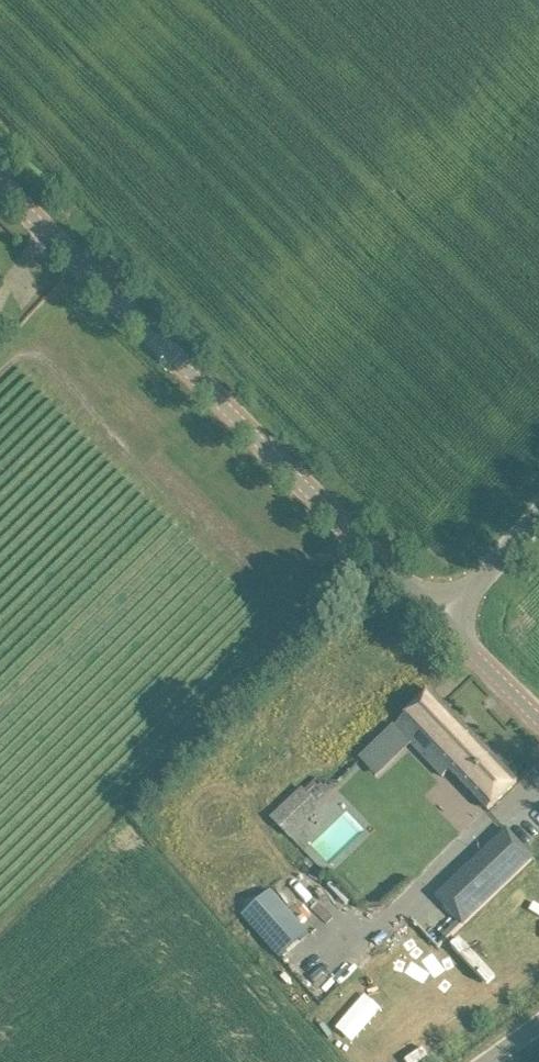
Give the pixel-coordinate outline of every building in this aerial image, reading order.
[(431,692),(395,727),(443,777),(450,770),(488,810),(518,782),(470,731),(467,734),(459,725),(461,723),(431,692)] [(290,839),(302,828),(284,809),(272,820),(290,839)] [(464,925),(534,858),(507,829),(436,897),(464,925)] [(271,892),(242,917),(279,960),(309,935),(271,892)]
